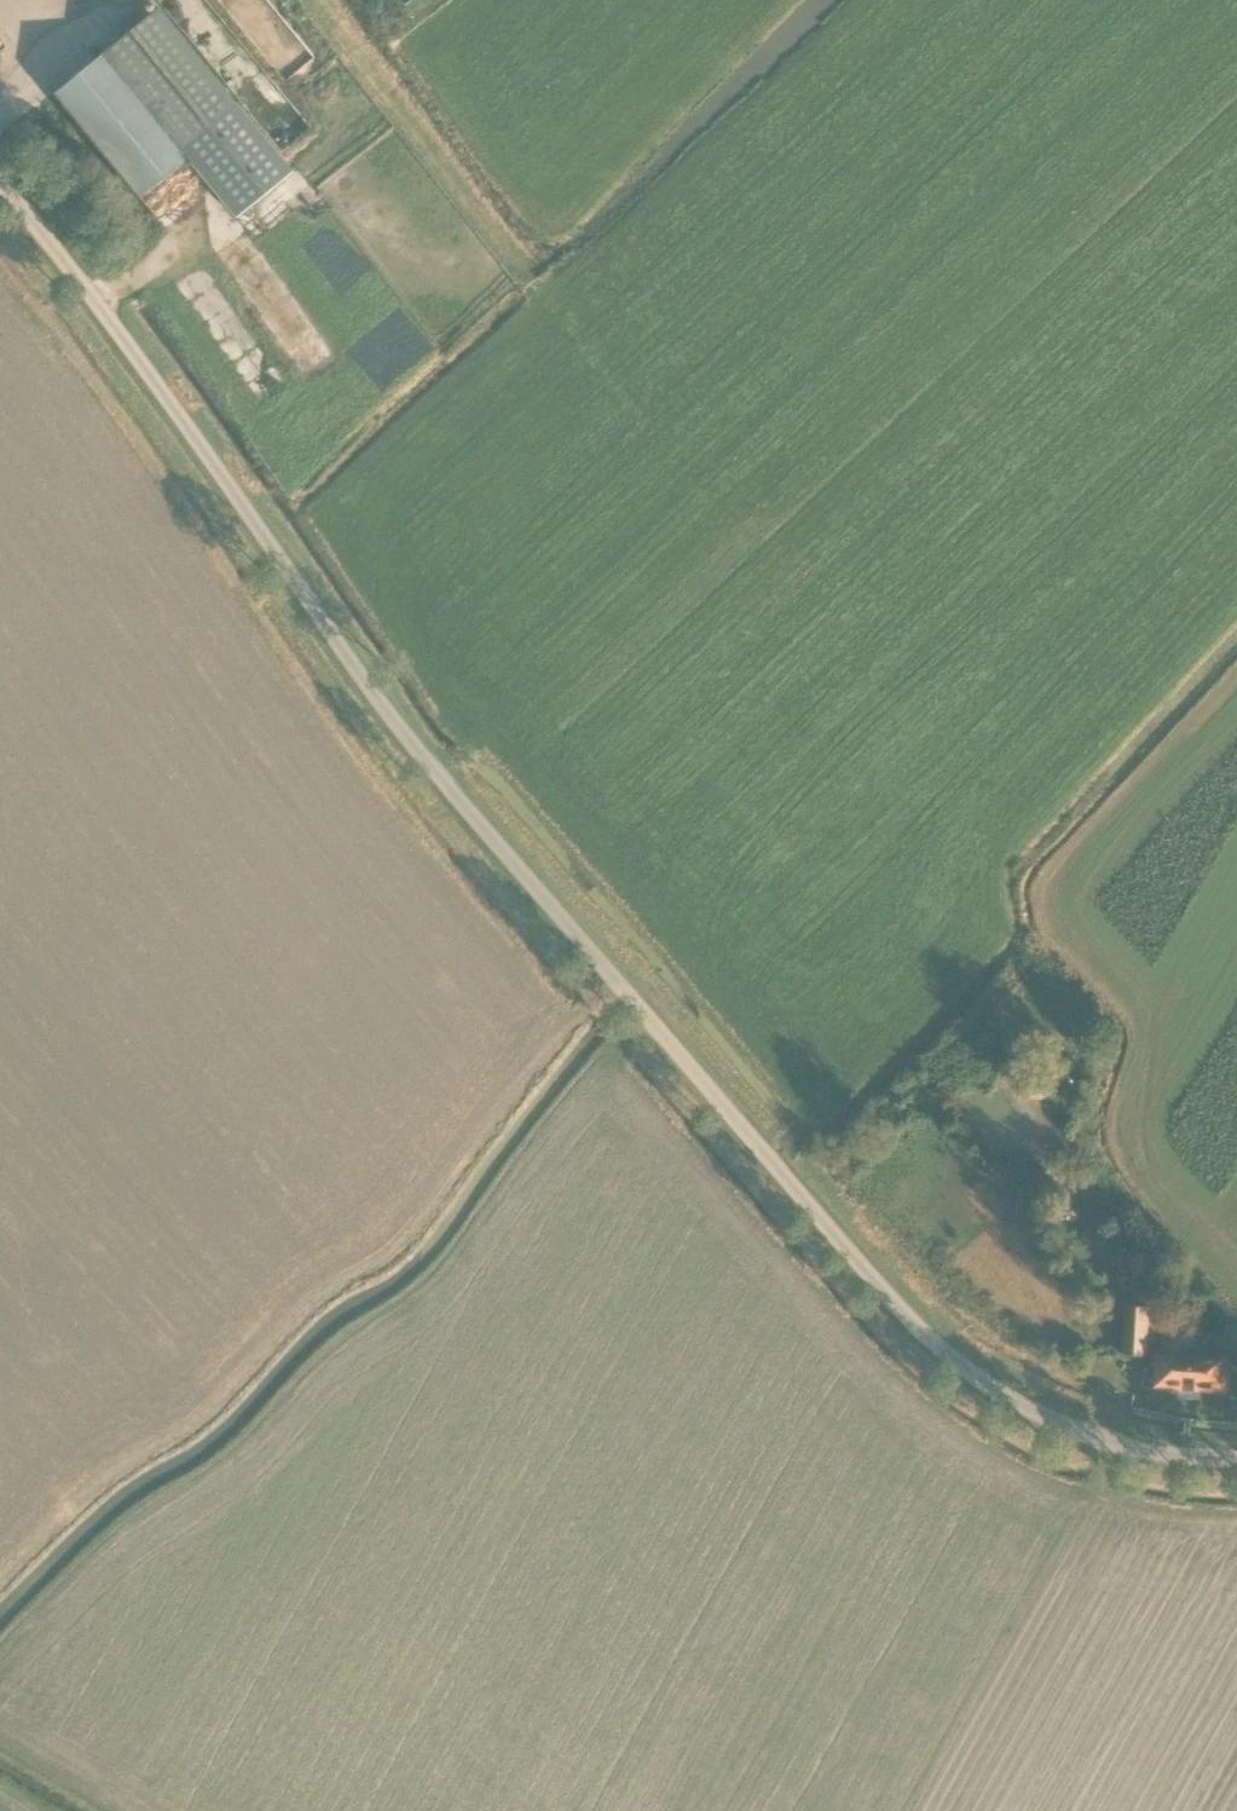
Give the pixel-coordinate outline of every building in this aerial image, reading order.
[(292,173),(159,10),(102,56),(186,159),(187,158),(236,218),(292,173)] [(102,56),(55,95),(138,197),(186,159),(102,56)] [(303,113),(275,131),(283,144),(312,126),(303,113)] [(280,334),(302,378),(332,364),(310,319),(280,334)] [(1123,1354),(1147,1356),(1150,1306),(1126,1305),(1123,1354)] [(1179,1395),(1200,1396),(1201,1388),(1225,1390),(1227,1355),(1157,1351),(1155,1386),(1180,1387),(1179,1395)]
